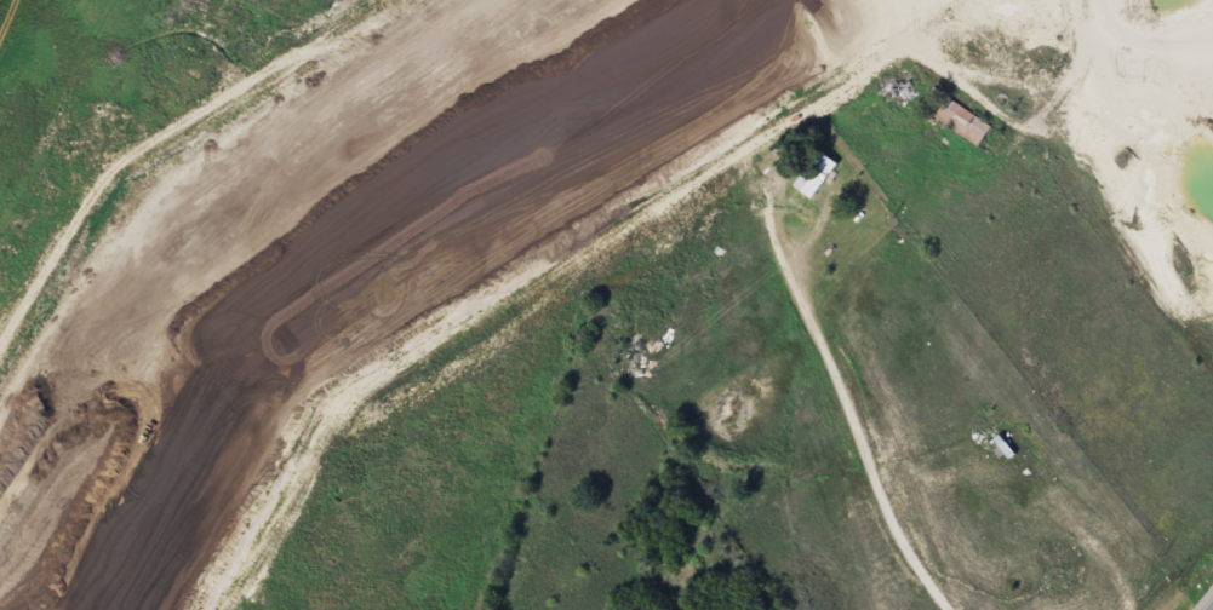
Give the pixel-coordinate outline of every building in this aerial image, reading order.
[(932,117),(944,97),(989,125),(977,145),(932,117)] [(835,163),(809,198),(790,184),(814,149),(835,163)]
